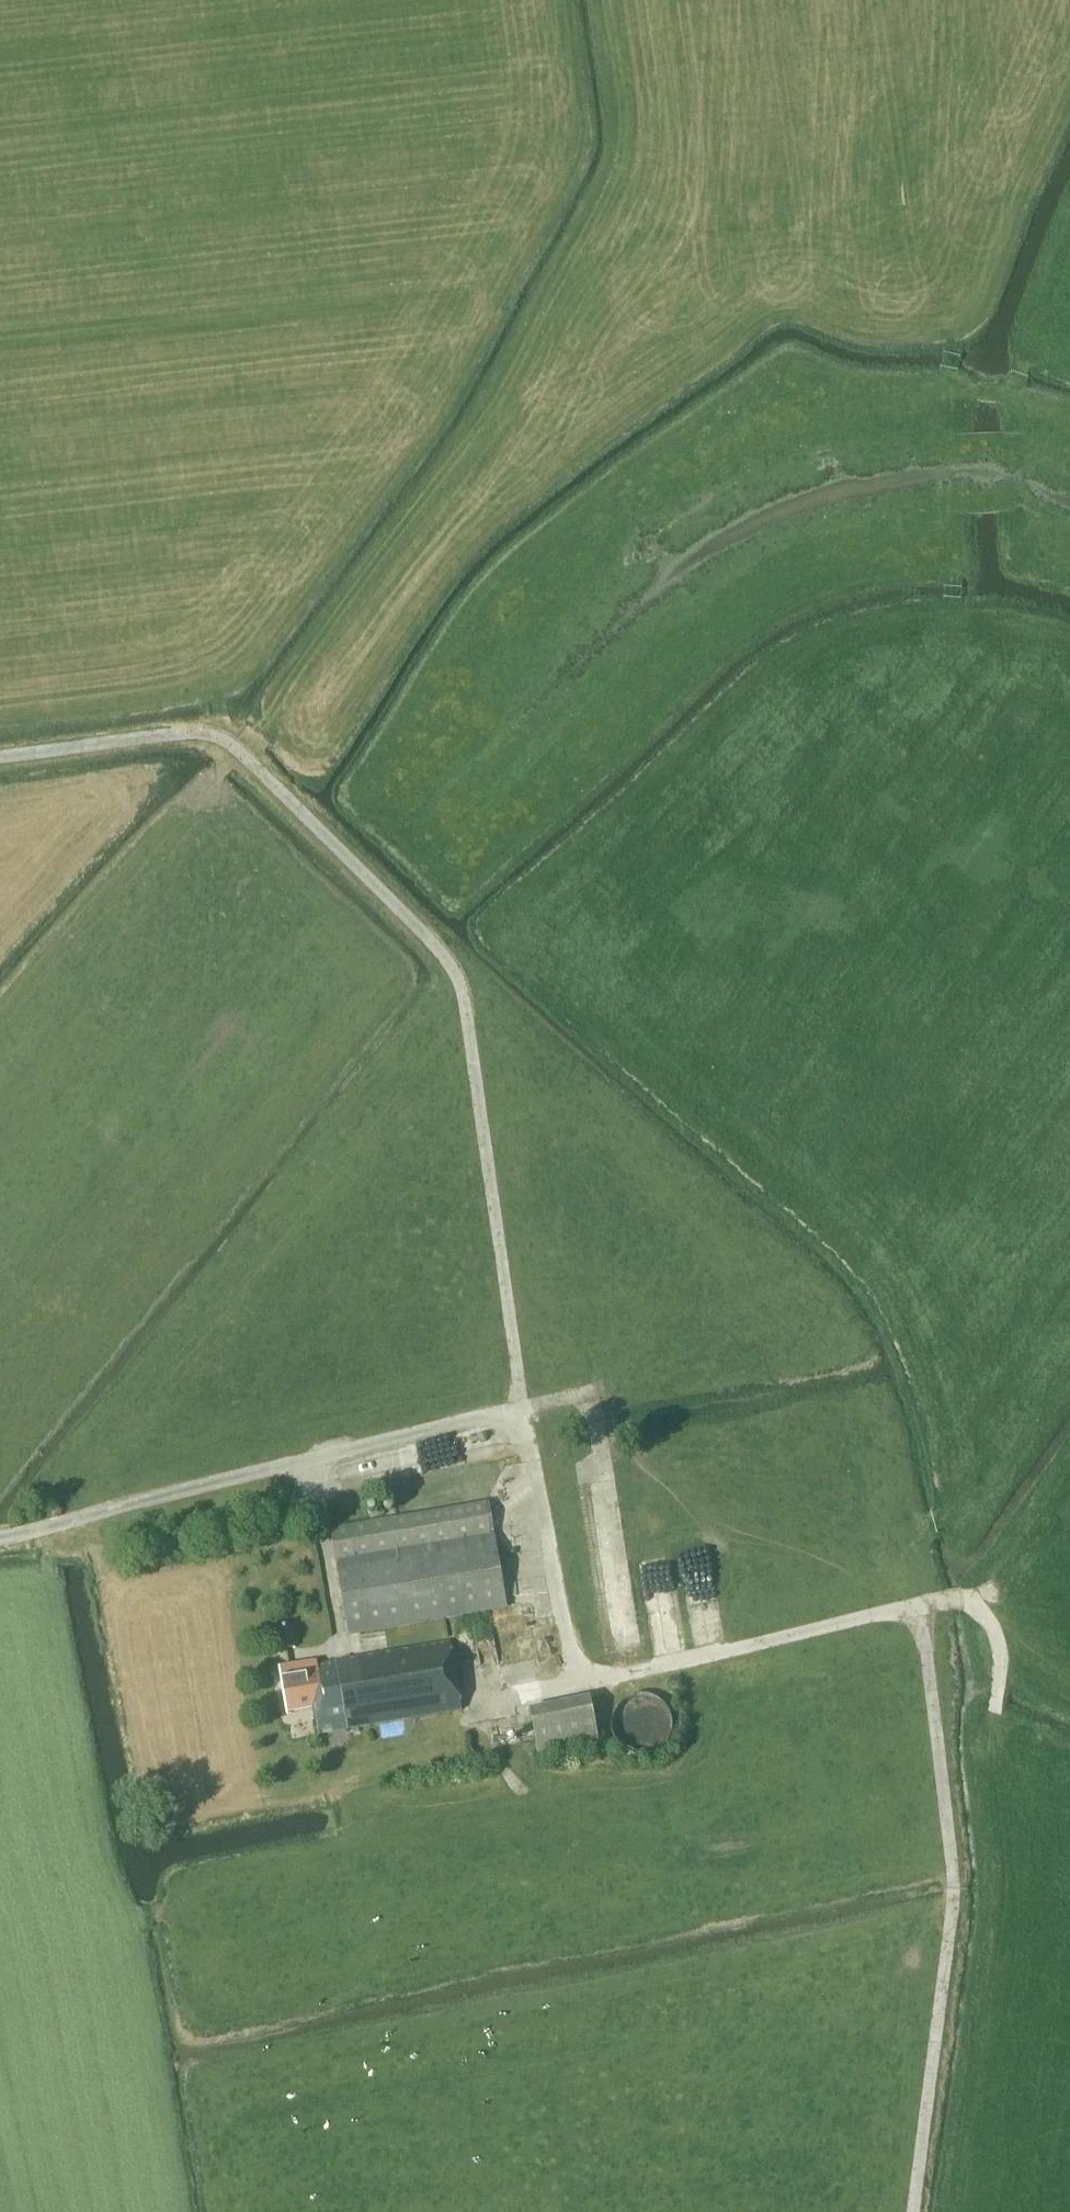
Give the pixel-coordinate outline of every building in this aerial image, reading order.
[(347,1635),(398,1626),(507,1608),(488,1500),(330,1527),(347,1635)] [(278,1625),(281,1647),(297,1645),(293,1622),(278,1625)] [(333,1660),(333,1662),(304,1667),(303,1663),(277,1668),(284,1710),(312,1706),(317,1734),(460,1710),(449,1642),(333,1660)] [(646,1749),(675,1713),(640,1686),(611,1722),(646,1749)] [(524,1704),(531,1751),(595,1741),(588,1694),(524,1704)]
